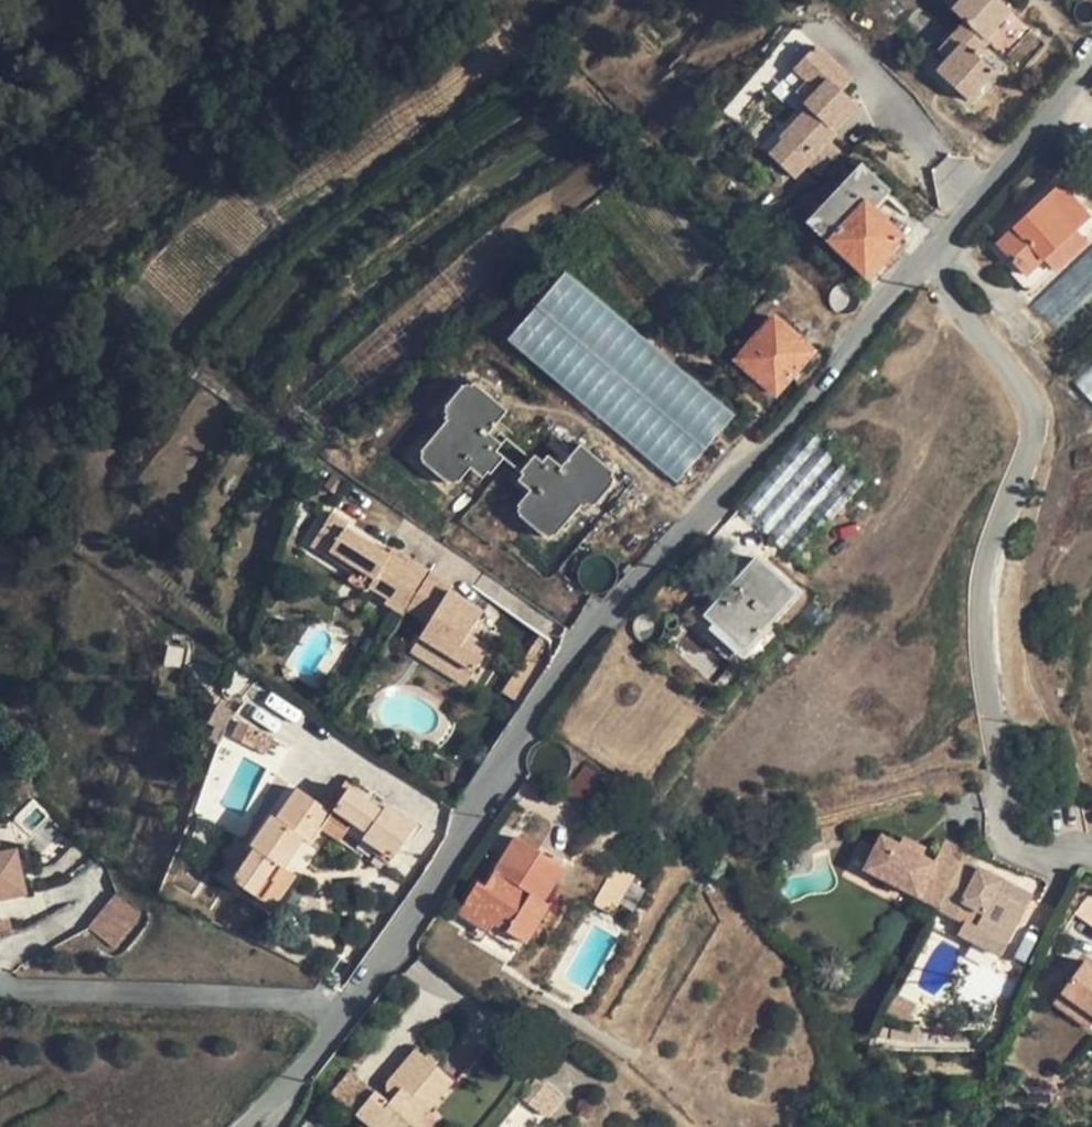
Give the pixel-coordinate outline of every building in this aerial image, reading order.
[(951,10),(964,22),(974,31),(984,40),(1010,10),(999,0),(960,0),(951,10)] [(964,22),(938,50),(947,59),(963,42),(974,31),(964,22)] [(974,31),(963,42),(978,55),(988,43),(984,40),(974,31)] [(947,59),(936,71),(968,101),(996,71),(978,55),(963,42),(947,59)] [(816,45),(794,68),(806,79),(818,90),(806,102),(804,104),(808,108),(779,138),(782,141),(769,154),(794,178),(807,164),(819,175),(841,150),(830,139),(836,132),(835,131),(829,126),(851,99),(843,92),(850,78),(816,45)] [(806,79),(795,91),(806,102),(818,90),(806,79)] [(851,99),(829,126),(835,131),(858,106),(851,99)] [(809,221),(869,277),(885,259),(880,255),(884,250),(889,255),(904,238),(872,208),(888,190),(861,166),(809,221)] [(1011,257),(1005,263),(1031,290),(1091,233),(1091,212),(1088,216),(1061,184),(998,243),(1011,257)] [(889,255),(884,250),(880,255),(885,259),(889,255)] [(735,414),(566,271),(537,305),(706,448),(735,414)] [(706,448),(537,305),(508,339),(677,482),(706,448)] [(774,316),(735,359),(775,394),(812,350),(774,316)] [(1078,379),(1091,394),(1091,366),(1078,379)] [(508,410),(473,381),(471,384),(448,413),(456,420),(429,453),(454,474),(469,456),(487,472),(490,474),(505,457),(484,440),(508,410)] [(448,413),(471,384),(470,384),(466,384),(464,385),(445,406),(444,411),(446,414),(444,417),(447,420),(420,451),(422,452),(421,457),(421,460),(423,461),(422,461),(447,482),(451,483),(453,483),(455,481),(457,483),(471,467),(482,477),(487,472),(469,456),(454,474),(429,453),(456,420),(448,413)] [(612,475),(614,473),(580,443),(555,472),(534,454),(520,471),(523,474),(541,489),(526,506),(551,528),(579,496),(587,503),(612,475)] [(613,480),(612,475),(587,503),(579,496),(551,528),(526,506),(541,489),(523,474),(518,480),(530,489),(517,505),(519,507),(517,509),(518,511),(519,514),(519,515),(543,537),(544,536),(545,537),(550,537),(553,535),(554,536),(580,504),(584,507),(587,505),(590,506),(594,504),(612,482),(613,480)] [(406,608),(430,572),(392,548),(388,554),(344,527),(347,523),(331,512),(315,540),(330,550),(327,555),(355,572),(358,567),(375,577),(369,586),(388,597),(385,602),(403,613),(406,608)] [(330,550),(315,540),(311,545),(327,555),(330,550)] [(724,595),(707,614),(745,648),(795,592),(758,558),(740,578),(745,582),(729,599),(724,595)] [(375,577),(358,567),(355,572),(350,581),(366,591),(369,586),(375,577)] [(430,572),(406,608),(429,622),(420,636),(453,656),(444,671),(467,685),(489,648),(474,638),(468,635),(474,626),(483,612),(450,591),(453,587),(430,572)] [(740,578),(724,595),(729,599),(745,582),(740,578)] [(480,629),(474,626),(468,635),(474,638),(480,629)] [(453,656),(420,636),(411,650),(444,671),(453,656)] [(502,691),(522,703),(546,667),(527,654),(502,691)] [(274,737),(245,722),(242,728),(247,731),(241,742),(265,754),(274,737)] [(574,793),(591,802),(605,776),(589,767),(574,793)] [(349,786),(331,811),(328,816),(348,830),(353,821),(367,831),(363,837),(376,846),(373,852),(389,863),(415,826),(385,805),(382,810),(349,786)] [(255,848),(233,880),(263,900),(276,881),(274,879),(267,875),(275,862),(282,867),(283,865),(302,837),(310,843),(320,827),(328,816),(331,811),(298,788),(277,818),(272,815),(251,846),(255,848)] [(328,816),(320,827),(340,841),(348,830),(328,816)] [(840,836),(837,825),(822,828),(823,840),(840,836)] [(899,843),(881,834),(864,869),(937,907),(961,859),(966,851),(944,841),(934,861),(922,855),(899,843)] [(926,848),(903,836),(899,843),(922,855),(926,848)] [(564,867),(515,838),(485,887),(478,883),(465,904),(494,922),(526,942),(549,904),(543,901),(564,867)] [(0,852),(0,899),(27,893),(17,849),(0,852)] [(1032,896),(961,859),(937,907),(928,925),(948,935),(956,917),(955,916),(964,901),(983,912),(976,926),(965,919),(958,932),(1002,955),(1032,896)] [(282,867),(275,862),(267,875),(274,879),(282,867)] [(620,863),(612,877),(630,887),(637,873),(620,863)] [(276,881),(263,900),(273,907),(296,874),(283,865),(282,867),(274,879),(276,881)] [(630,887),(612,877),(599,900),(616,910),(630,887)] [(141,914),(117,894),(89,928),(113,947),(141,914)] [(494,922),(465,904),(459,913),(488,931),(494,922)] [(0,924),(0,933),(13,929),(11,921),(0,924)] [(494,922),(488,931),(520,952),(526,942),(494,922)] [(1084,960),(1061,991),(1091,1013),(1091,966),(1084,960)] [(1061,991),(1053,1001),(1090,1028),(1091,1025),(1091,1013),(1061,991)] [(891,1011),(913,1022),(922,1005),(899,994),(891,1011)] [(415,1126),(428,1110),(453,1080),(416,1049),(388,1082),(388,1093),(393,1097),(389,1102),(375,1091),(356,1114),(372,1126),(407,1126),(410,1123),(415,1126)] [(348,1070),(330,1092),(356,1114),(375,1091),(348,1070)] [(543,1084),(536,1078),(522,1097),(532,1106),(544,1092),(539,1088),(543,1084)] [(415,1126),(429,1126),(437,1117),(428,1110),(415,1126)]
